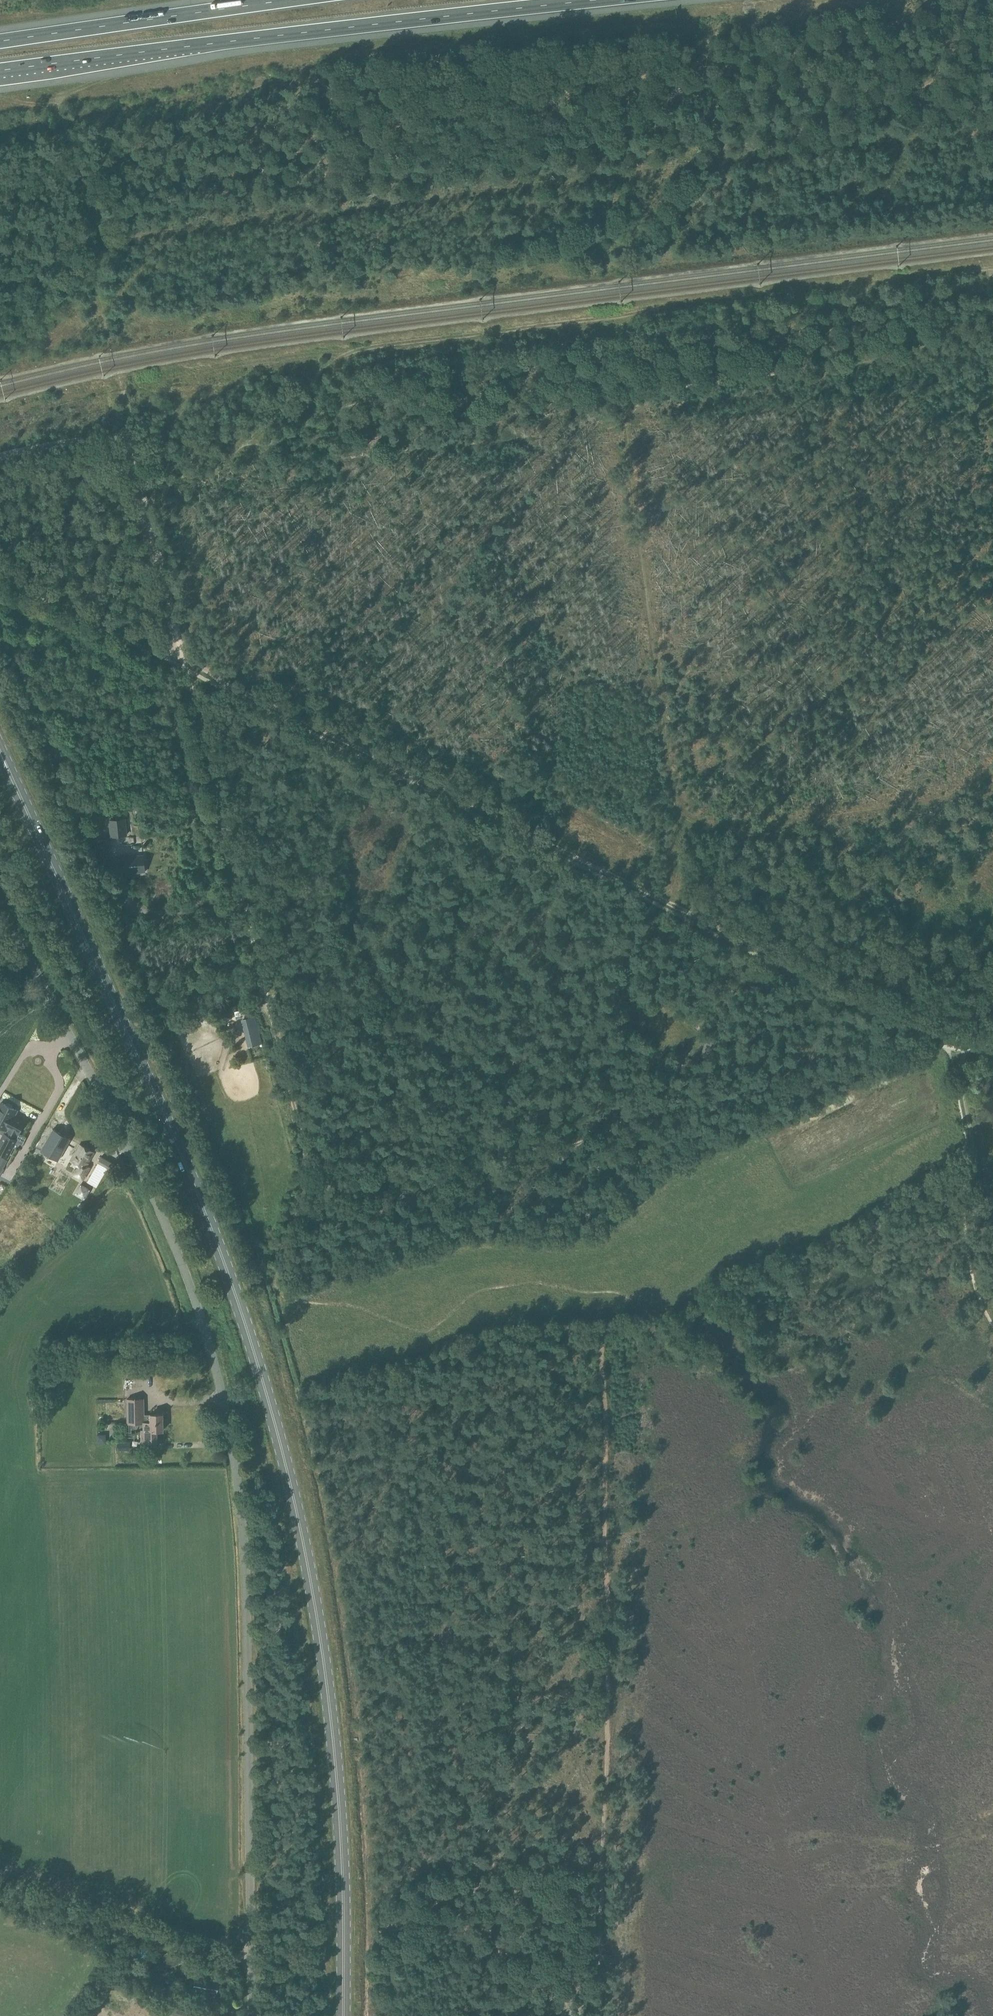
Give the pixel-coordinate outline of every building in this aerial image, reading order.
[(128,837),(126,818),(113,819),(113,812),(100,813),(102,833),(110,832),(111,838),(128,837)] [(119,857),(120,866),(125,865),(126,874),(145,872),(143,855),(125,857),(119,857)] [(248,1046),(260,1043),(254,1017),(242,1020),(248,1046)] [(711,1059),(718,1042),(708,1038),(701,1055),(711,1059)] [(259,1057),(250,1060),(251,1065),(261,1062),(259,1057)] [(17,1109),(13,1107),(13,1104),(8,1102),(6,1103),(2,1101),(0,1104),(0,1125),(6,1128),(0,1140),(0,1152),(7,1156),(16,1139),(14,1138),(16,1132),(18,1133),(24,1121),(14,1115),(17,1109)] [(58,1161),(71,1139),(53,1128),(40,1150),(58,1161)] [(84,1181),(92,1168),(89,1166),(91,1162),(89,1161),(94,1152),(80,1144),(70,1162),(76,1166),(72,1174),(84,1181)] [(115,1164),(101,1156),(98,1162),(111,1170),(115,1164)] [(10,1179),(3,1174),(0,1180),(0,1199),(10,1179)] [(162,1414),(151,1414),(144,1414),(144,1398),(126,1398),(126,1424),(144,1423),(144,1430),(142,1430),(142,1442),(156,1442),(156,1430),(162,1430),(162,1414)] [(118,1450),(130,1449),(130,1441),(118,1441),(118,1450)] [(148,1949),(133,1945),(130,1954),(146,1958),(148,1949)] [(182,1961),(178,1953),(177,1953),(170,1957),(168,1952),(163,1954),(165,1959),(161,1961),(163,1965),(165,1969),(182,1961)] [(200,1970),(202,1961),(193,1960),(192,1968),(200,1970)] [(196,2000),(197,1991),(189,1989),(188,1992),(181,1990),(180,1993),(180,1992),(177,2000),(179,2001),(179,2002),(190,2005),(192,1999),(196,2000)] [(176,2000),(177,2000),(180,1992),(172,1991),(170,1999),(176,2000)] [(146,2014),(150,2003),(137,1999),(133,2010),(146,2014)]
